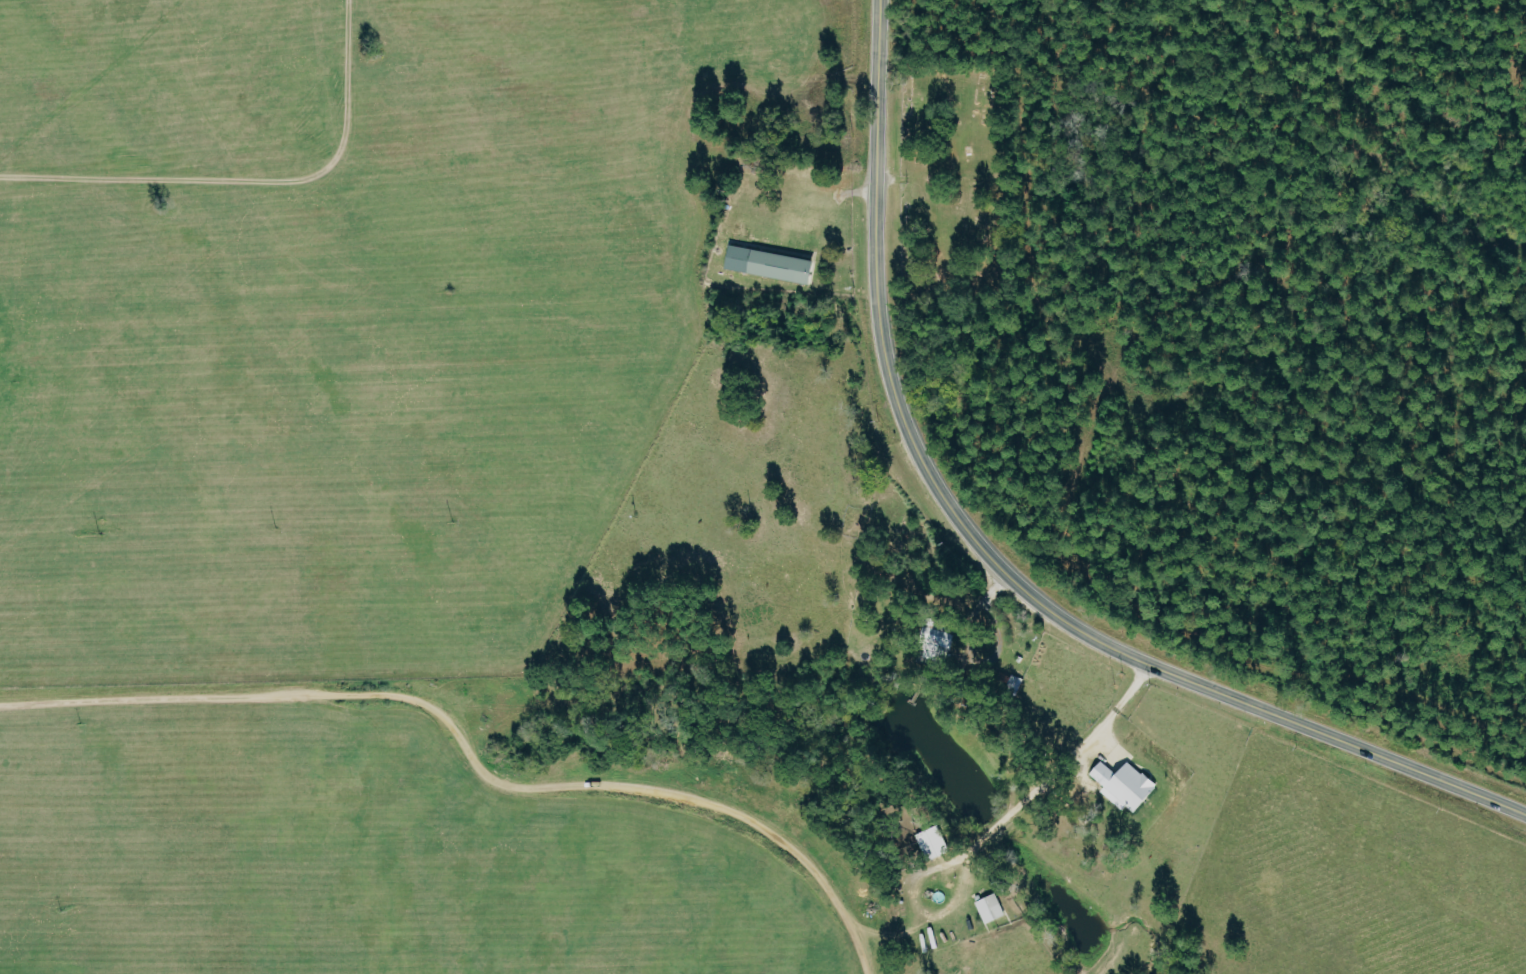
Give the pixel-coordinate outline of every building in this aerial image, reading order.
[(732,244),(818,261),(814,284),(728,268),(732,244)] [(957,624),(936,620),(935,628),(929,627),(928,635),(931,636),(928,660),(951,664),(957,624)] [(1121,773),(1104,760),(1094,774),(1108,785),(1103,792),(1126,810),(1129,805),(1139,813),(1161,784),(1131,760),(1121,773)] [(1007,915),(999,893),(978,900),(985,923),(1007,915)]
